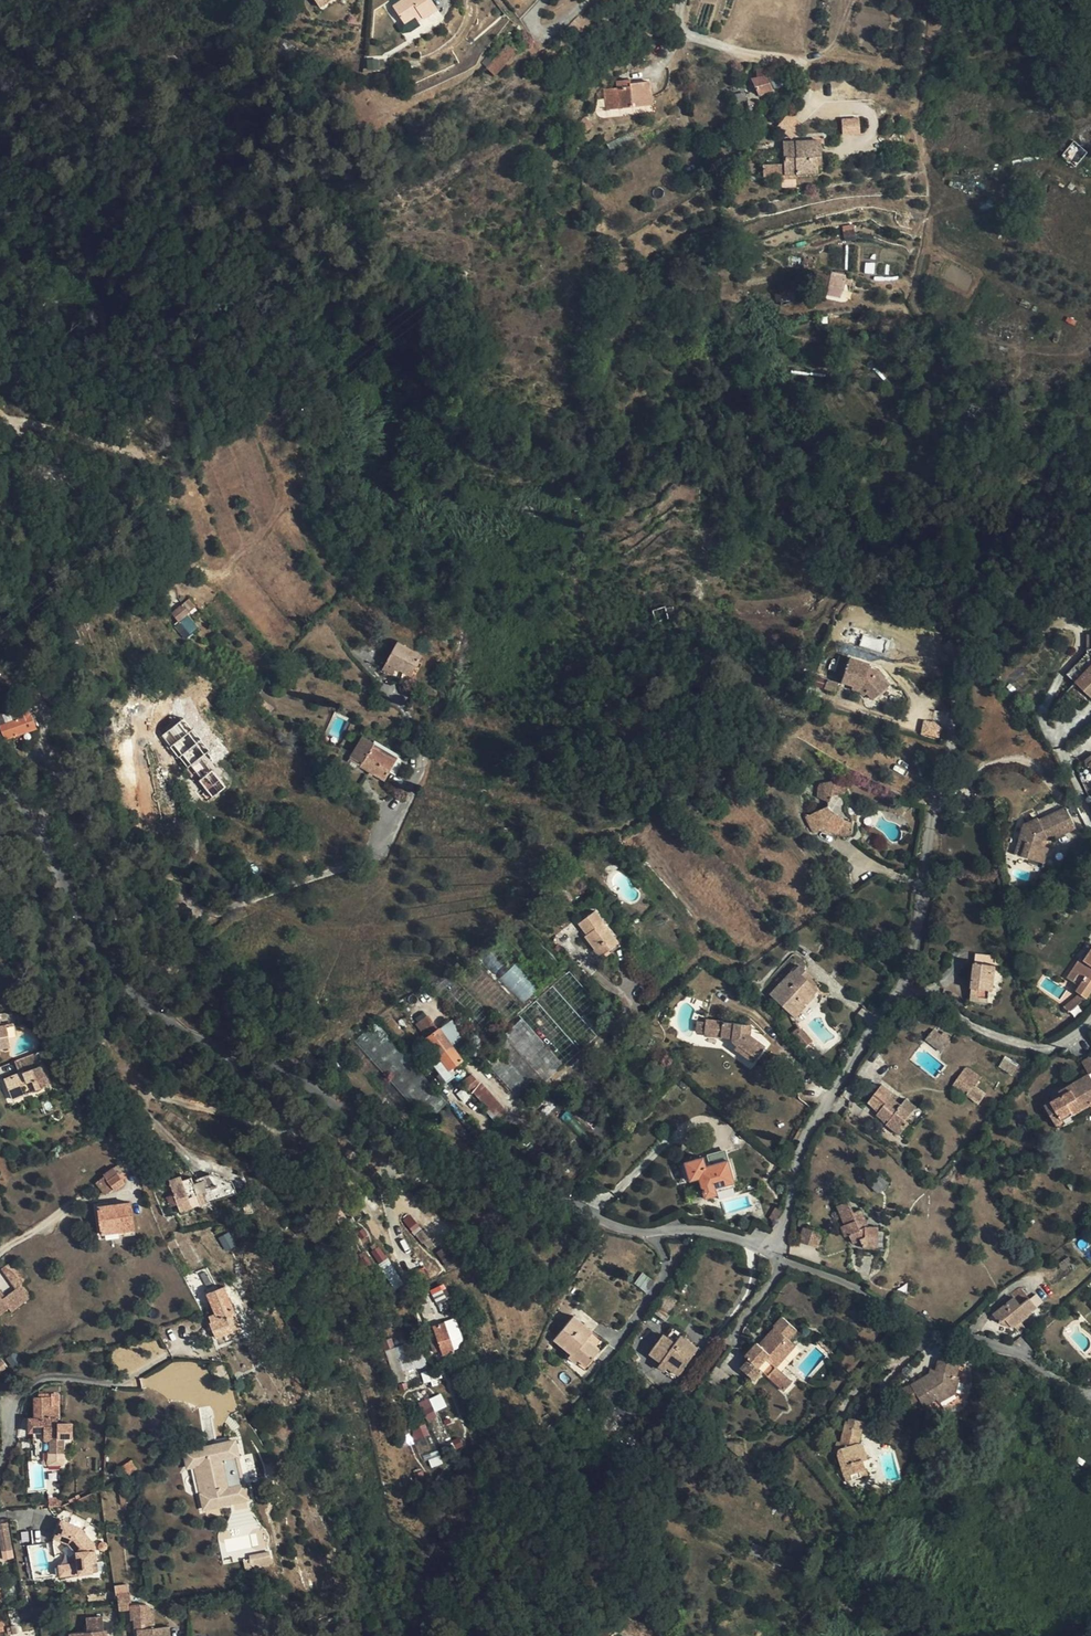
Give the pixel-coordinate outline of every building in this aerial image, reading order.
[(414,15),(419,12),(422,17),(423,18),(437,8),(431,0),(403,0),(393,7),(404,22),(414,15)] [(664,21),(670,16),(667,12),(661,16),(664,21)] [(411,31),(419,24),(414,18),(406,24),(411,31)] [(505,19),(497,32),(506,38),(515,25),(505,19)] [(667,44),(659,36),(646,47),(654,56),(667,44)] [(508,43),(492,61),(487,57),(482,63),(487,67),(486,68),(495,76),(517,50),(508,43)] [(776,64),(762,67),(766,75),(766,76),(778,74),(776,64)] [(766,75),(762,67),(761,68),(755,69),(757,77),(766,75)] [(773,90),(766,76),(766,75),(757,77),(752,78),(759,94),(773,90)] [(607,108),(614,108),(620,101),(619,88),(631,86),(631,84),(631,79),(618,81),(618,88),(605,89),(607,108)] [(620,101),(614,108),(652,103),(649,82),(638,83),(631,84),(631,86),(619,88),(620,101)] [(591,130),(606,115),(597,106),(582,121),(591,130)] [(751,111),(740,117),(744,122),(746,121),(748,123),(754,119),(751,111)] [(859,116),(841,118),(842,136),(861,134),(859,116)] [(611,152),(636,139),(631,132),(607,144),(611,152)] [(796,168),(796,173),(819,172),(818,158),(822,158),(821,140),(795,141),(795,148),(783,148),(784,169),(796,168)] [(1074,141),(1061,155),(1074,167),(1087,152),(1074,141)] [(801,255),(789,252),(787,264),(799,266),(801,255)] [(830,268),(829,270),(806,266),(804,276),(839,281),(841,270),(830,268)] [(807,297),(804,284),(779,289),(782,302),(807,297)] [(177,567),(171,570),(174,577),(181,574),(177,567)] [(183,604),(171,613),(178,620),(189,611),(183,604)] [(861,636),(860,646),(879,649),(881,639),(861,636)] [(386,662),(396,667),(414,677),(421,664),(418,662),(421,655),(397,642),(386,662)] [(846,657),(839,656),(835,679),(842,680),(846,657)] [(870,664),(850,657),(842,681),(854,685),(853,688),(861,691),(865,689),(869,693),(876,699),(891,684),(878,670),(868,667),(870,664)] [(393,675),(396,667),(386,662),(383,669),(393,675)] [(1076,682),(1090,697),(1090,666),(1076,682)] [(1074,680),(1080,672),(1073,667),(1067,674),(1074,680)] [(839,683),(828,679),(825,687),(836,691),(839,683)] [(268,715),(274,707),(260,697),(254,705),(268,715)] [(0,714),(0,721),(6,738),(36,727),(27,703),(25,705),(0,714)] [(175,712),(170,717),(200,749),(205,744),(195,733),(196,732),(187,722),(186,723),(175,712)] [(187,759),(197,752),(200,749),(170,717),(159,727),(187,759)] [(239,729),(243,724),(236,718),(232,723),(239,729)] [(923,720),(920,735),(939,738),(942,723),(923,720)] [(182,763),(187,759),(159,727),(155,731),(165,743),(164,744),(173,754),(174,753),(182,763)] [(372,747),(374,743),(362,736),(351,756),(362,763),(360,766),(383,780),(395,761),(372,747)] [(207,753),(202,757),(209,765),(213,761),(207,753)] [(330,764),(342,773),(348,763),(336,756),(330,764)] [(199,780),(207,789),(213,797),(226,786),(209,765),(202,757),(196,761),(192,757),(181,765),(185,770),(191,765),(195,770),(201,778),(199,780)] [(189,775),(195,770),(191,765),(185,770),(189,775)] [(853,832),(854,828),(854,820),(851,820),(846,819),(842,816),(846,810),(846,804),(845,800),(844,796),(847,790),(835,781),(820,784),(819,796),(830,801),(829,805),(807,816),(814,832),(824,828),(843,835),(853,832)] [(208,801),(213,797),(207,789),(202,793),(208,801)] [(1041,839),(1047,836),(1053,833),(1056,837),(1075,826),(1065,806),(1038,819),(1037,816),(1022,824),(1018,837),(1024,839),(1020,854),(1042,862),(1047,846),(1043,845),(1039,844),(1041,839)] [(852,817),(846,810),(842,816),(846,819),(851,820),(852,817)] [(1013,852),(1020,854),(1024,839),(1018,837),(1013,852)] [(586,936),(596,949),(601,955),(619,942),(602,921),(603,920),(595,910),(579,923),(588,934),(586,936)] [(1082,960),(1078,957),(1069,970),(1084,980),(1079,987),(1075,992),(1085,999),(1090,991),(1090,946),(1082,960)] [(597,959),(601,955),(596,949),(592,952),(597,959)] [(996,956),(975,954),(969,999),(987,1002),(988,990),(991,991),(996,956)] [(805,1001),(814,992),(817,988),(809,981),(813,977),(799,964),(794,971),(793,970),(771,993),(796,1016),(806,1005),(804,1003),(805,1001)] [(513,965),(499,979),(523,1002),(537,988),(513,965)] [(1064,977),(1079,987),(1084,980),(1069,970),(1064,977)] [(821,984),(813,977),(809,981),(817,988),(821,984)] [(816,994),(814,992),(805,1001),(808,1003),(816,994)] [(10,1044),(8,1034),(6,1023),(2,1023),(0,1012),(0,1046),(10,1044)] [(423,1033),(435,1025),(428,1015),(416,1024),(423,1033)] [(495,1043),(499,1048),(536,1090),(564,1065),(523,1018),(495,1043)] [(445,1024),(458,1042),(464,1037),(451,1019),(445,1024)] [(706,1019),(705,1022),(704,1033),(704,1035),(732,1038),(732,1040),(755,1059),(765,1045),(751,1035),(748,1033),(749,1024),(706,1019)] [(695,1032),(704,1033),(705,1022),(697,1020),(695,1032)] [(13,1022),(6,1023),(8,1034),(15,1033),(13,1022)] [(458,1042),(445,1024),(439,1028),(452,1046),(458,1042)] [(435,1025),(423,1033),(426,1037),(437,1029),(435,1025)] [(800,1027),(792,1033),(803,1048),(811,1041),(800,1027)] [(440,1063),(451,1078),(454,1076),(450,1070),(463,1060),(452,1046),(439,1028),(437,1029),(426,1037),(442,1061),(440,1063)] [(934,1028),(926,1039),(942,1051),(949,1042),(941,1036),(942,1035),(934,1028)] [(458,1042),(461,1046),(467,1041),(464,1037),(458,1042)] [(536,1090),(499,1048),(484,1061),(521,1103),(536,1090)] [(36,1051),(15,1060),(21,1072),(6,1078),(13,1098),(48,1084),(36,1051)] [(1089,1074),(1090,1073),(1090,1056),(1081,1061),(1089,1074)] [(451,1078),(440,1063),(435,1066),(446,1083),(451,1078)] [(968,1095),(981,1077),(971,1070),(968,1068),(966,1068),(964,1069),(953,1084),(968,1095)] [(1090,1106),(1090,1073),(1089,1074),(1075,1082),(1090,1106)] [(470,1092),(472,1090),(480,1083),(471,1074),(462,1083),(470,1092)] [(482,1082),(480,1083),(472,1090),(488,1109),(486,1111),(494,1121),(506,1110),(482,1082)] [(1075,1082),(1053,1096),(1055,1098),(1044,1105),(1058,1129),(1090,1109),(1090,1106),(1075,1082)] [(912,1112),(901,1103),(901,1104),(889,1095),(891,1091),(882,1084),(868,1102),(879,1111),(876,1114),(882,1119),(886,1118),(889,1120),(887,1124),(900,1133),(905,1126),(903,1124),(912,1112)] [(904,1101),(891,1091),(889,1095),(901,1104),(901,1103),(904,1101)] [(904,1101),(901,1103),(912,1112),(917,1106),(906,1098),(904,1101)] [(553,1123),(548,1127),(555,1136),(560,1131),(553,1123)] [(702,1157),(685,1162),(690,1179),(698,1177),(705,1198),(716,1194),(714,1187),(734,1181),(727,1159),(706,1165),(702,1157)] [(114,1167),(104,1174),(115,1188),(125,1180),(114,1167)] [(237,1192),(234,1181),(212,1172),(198,1178),(199,1180),(194,1181),(192,1176),(183,1179),(182,1175),(170,1179),(175,1193),(178,1203),(181,1210),(237,1192)] [(104,1174),(95,1180),(107,1195),(115,1188),(104,1174)] [(171,1205),(178,1203),(175,1193),(168,1196),(171,1205)] [(834,1198),(837,1205),(847,1201),(844,1193),(834,1198)] [(874,1239),(877,1238),(877,1227),(868,1227),(861,1210),(853,1213),(847,1201),(837,1205),(845,1224),(841,1226),(846,1236),(849,1235),(853,1242),(860,1239),(863,1247),(872,1247),(874,1245),(874,1239)] [(101,1233),(134,1229),(130,1202),(97,1206),(101,1233)] [(135,1233),(134,1229),(101,1233),(97,1206),(94,1206),(99,1239),(135,1233)] [(803,1227),(798,1242),(818,1248),(822,1233),(803,1227)] [(801,1244),(798,1255),(811,1259),(814,1248),(801,1244)] [(648,1293),(655,1282),(644,1274),(637,1285),(648,1293)] [(225,1286),(218,1289),(208,1293),(216,1312),(212,1314),(220,1335),(241,1326),(225,1286)] [(26,1301),(16,1288),(4,1299),(9,1306),(9,1307),(12,1311),(26,1301)] [(1012,1295),(1014,1297),(1019,1305),(1028,1298),(1021,1288),(1012,1295)] [(667,1293),(658,1305),(668,1312),(677,1300),(667,1293)] [(9,1307),(9,1306),(4,1299),(0,1294),(0,1314),(9,1307)] [(890,1302),(900,1308),(904,1301),(894,1295),(890,1302)] [(1013,1327),(1014,1326),(1020,1322),(1028,1316),(1027,1314),(1036,1308),(1028,1298),(1019,1305),(1014,1297),(993,1313),(1000,1323),(1006,1319),(1013,1327)] [(424,1318),(432,1316),(434,1315),(429,1301),(422,1304),(424,1318)] [(671,1314),(668,1312),(658,1305),(653,1312),(666,1321),(671,1314)] [(555,1339),(572,1353),(578,1359),(586,1365),(606,1341),(573,1315),(555,1339)] [(426,1327),(434,1324),(432,1316),(424,1318),(426,1327)] [(455,1317),(445,1320),(455,1350),(466,1347),(455,1317)] [(742,1368),(752,1377),(756,1380),(761,1375),(764,1371),(786,1390),(793,1382),(777,1367),(796,1345),(790,1339),(798,1330),(783,1317),(775,1326),(776,1327),(760,1344),(758,1343),(747,1356),(750,1358),(742,1368)] [(1013,1328),(1013,1327),(1006,1319),(1000,1323),(1013,1328)] [(445,1320),(434,1324),(426,1327),(428,1336),(436,1333),(443,1355),(455,1350),(445,1320)] [(1024,1327),(1020,1322),(1014,1326),(1018,1331),(1024,1327)] [(674,1324),(666,1334),(679,1343),(683,1336),(686,1333),(674,1324)] [(546,1329),(538,1343),(548,1350),(551,1346),(548,1344),(554,1334),(546,1329)] [(679,1343),(666,1334),(665,1333),(651,1353),(663,1362),(667,1355),(685,1367),(699,1348),(683,1336),(679,1343)] [(394,1383),(408,1380),(406,1371),(425,1367),(422,1353),(407,1356),(405,1345),(386,1350),(394,1383)] [(640,1357),(636,1352),(631,1356),(635,1361),(640,1357)] [(575,1362),(578,1359),(572,1353),(569,1357),(575,1362)] [(679,1375),(685,1367),(667,1355),(663,1362),(659,1367),(666,1371),(669,1368),(679,1375)] [(0,1362),(0,1372),(8,1365),(4,1359),(0,1362)] [(958,1376),(960,1365),(938,1359),(935,1370),(932,1369),(931,1373),(905,1388),(914,1402),(921,1399),(928,1410),(957,1394),(960,1376),(958,1376)] [(729,1378),(716,1369),(709,1379),(723,1388),(729,1378)] [(37,1396),(34,1397),(34,1417),(32,1417),(33,1432),(34,1443),(49,1443),(50,1451),(64,1451),(64,1436),(73,1436),(72,1423),(57,1423),(57,1417),(55,1417),(54,1412),(59,1411),(59,1392),(37,1392),(37,1396)] [(426,1419),(448,1408),(440,1392),(418,1404),(426,1419)] [(864,1422),(851,1418),(850,1421),(847,1420),(842,1442),(839,1441),(836,1453),(840,1454),(848,1481),(867,1475),(864,1460),(867,1459),(864,1446),(859,1444),(864,1422)] [(415,1441),(429,1434),(424,1423),(410,1431),(415,1441)] [(237,1440),(218,1445),(185,1452),(189,1467),(196,1466),(205,1507),(219,1504),(249,1498),(246,1481),(244,1482),(239,1457),(240,1456),(237,1440)] [(744,1441),(727,1441),(727,1446),(739,1456),(745,1455),(744,1441)] [(636,1456),(625,1445),(619,1451),(631,1462),(636,1456)] [(64,1451),(50,1451),(50,1462),(64,1462),(64,1451)] [(134,1459),(124,1466),(130,1473),(139,1466),(134,1459)] [(207,1517),(214,1515),(221,1514),(219,1504),(205,1507),(207,1517)] [(1,1523),(2,1529),(0,1530),(0,1532),(3,1551),(13,1549),(8,1522),(1,1523)] [(60,1522),(53,1540),(67,1545),(76,1554),(78,1573),(91,1571),(90,1561),(96,1560),(93,1545),(79,1528),(60,1522)] [(252,1558),(245,1559),(246,1567),(259,1565),(260,1566),(269,1565),(269,1563),(272,1562),(270,1550),(252,1554),(252,1558)] [(780,1565),(799,1572),(803,1562),(785,1555),(780,1565)] [(731,1570),(722,1563),(714,1574),(723,1581),(731,1570)] [(117,1593),(119,1606),(132,1604),(130,1591),(117,1593)] [(119,1606),(119,1610),(130,1608),(131,1619),(134,1619),(134,1628),(136,1628),(151,1627),(150,1604),(132,1604),(119,1606)] [(68,1635),(106,1635),(106,1631),(102,1631),(101,1617),(86,1617),(87,1632),(68,1633),(68,1635)] [(151,1627),(136,1628),(137,1635),(169,1635),(169,1626),(151,1627)]
